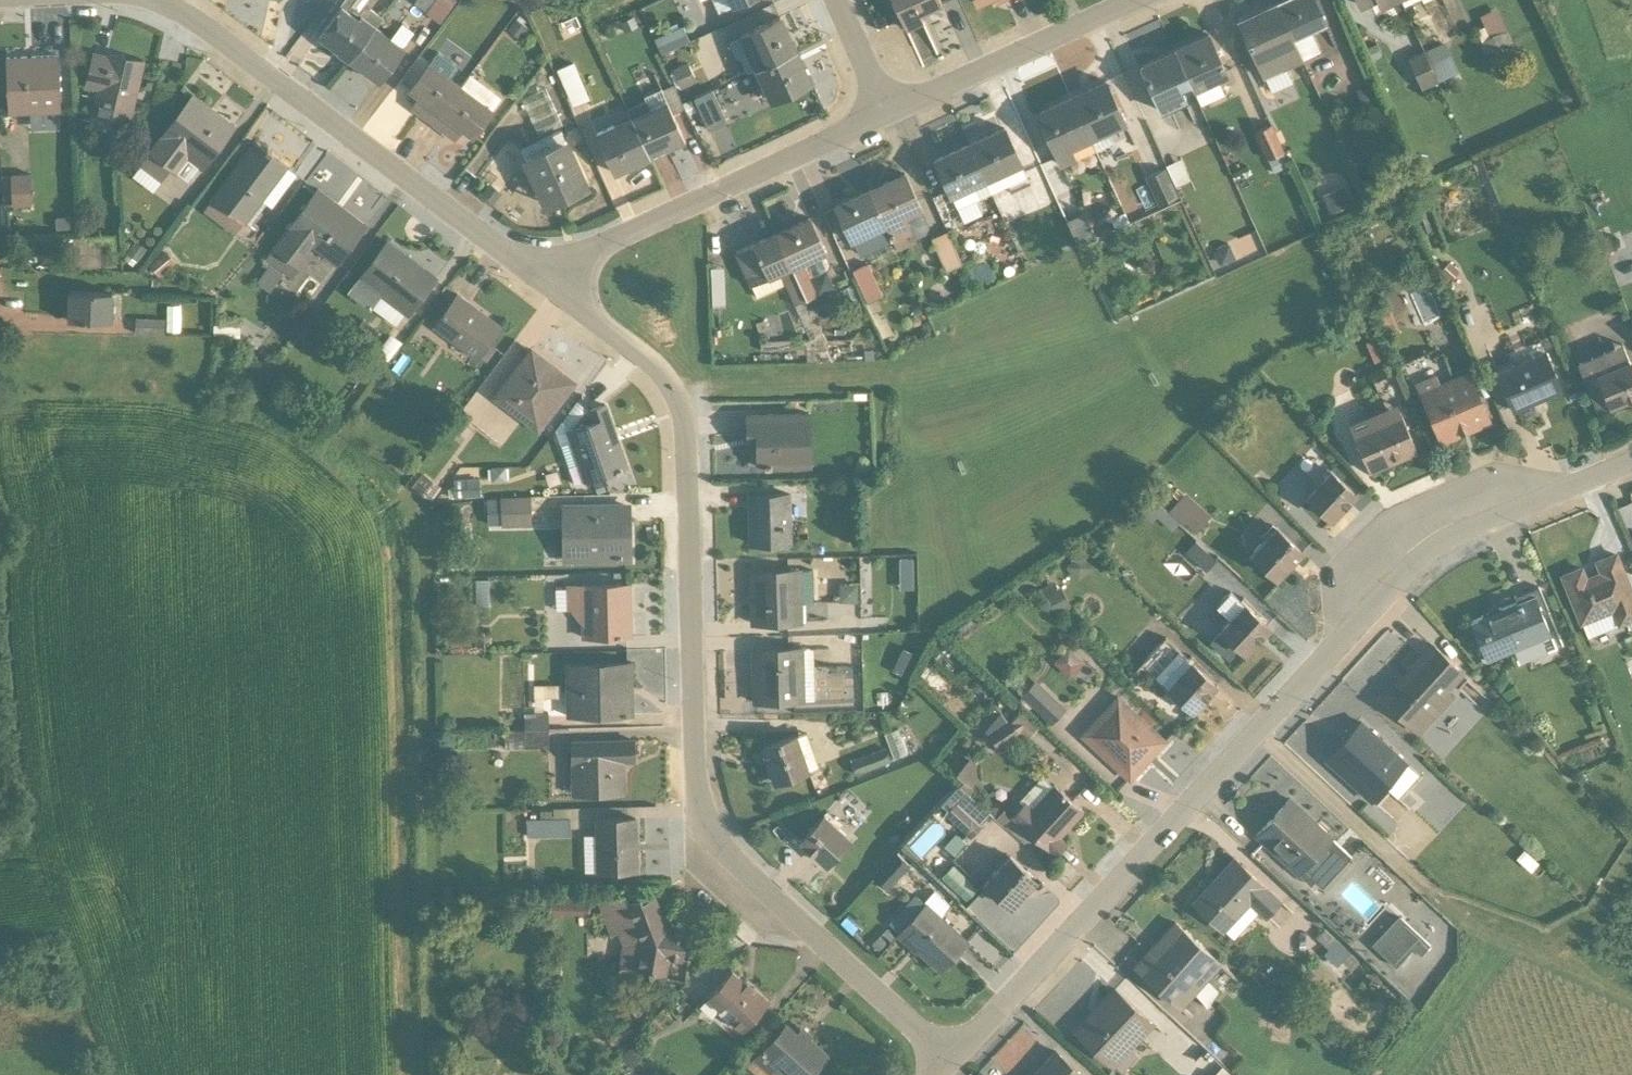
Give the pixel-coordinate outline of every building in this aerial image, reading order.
[(317,36),(348,60),(375,24),(381,15),(369,6),(374,0),(341,0),(339,3),(341,4),(317,36)] [(425,12),(440,22),(455,0),(434,0),(425,12)] [(459,7),(470,15),(480,1),(478,0),(464,0),(459,7)] [(718,13),(746,0),(712,0),(718,13)] [(905,29),(921,21),(919,14),(941,4),(939,0),(891,0),(905,29)] [(1303,60),(1275,0),(1236,18),(1270,92),(1291,82),(1285,68),(1303,60)] [(1275,0),(1302,58),(1318,50),(1309,29),(1324,21),(1315,0),(1275,0)] [(1512,42),(1496,8),(1479,16),(1483,26),(1475,30),(1480,42),(1478,44),(1484,55),(1512,42)] [(752,69),(795,50),(779,15),(736,34),(752,69)] [(515,18),(506,29),(519,39),(527,28),(522,24),(525,21),(518,16),(516,19),(515,18)] [(348,60),(377,82),(404,47),(401,44),(413,30),(402,22),(390,36),(375,24),(348,60)] [(681,26),(653,39),(660,53),(688,41),(681,26)] [(1227,74),(1208,31),(1173,47),(1193,90),(1227,74)] [(1445,87),(1457,82),(1454,74),(1457,72),(1444,42),(1424,50),(1438,81),(1441,80),(1445,87)] [(1137,64),(1159,113),(1186,101),(1181,88),(1189,83),(1173,47),(1137,64)] [(106,51),(105,51),(105,54),(92,50),(83,86),(97,90),(90,115),(102,118),(100,130),(112,134),(116,121),(129,124),(129,123),(144,60),(106,51)] [(809,82),(795,50),(752,69),(747,72),(761,104),(809,82)] [(1438,81),(1424,50),(1406,58),(1420,89),(1438,81)] [(430,61),(428,60),(406,89),(416,97),(409,108),(431,125),(461,85),(450,76),(457,66),(438,52),(430,61)] [(8,113),(60,110),(57,55),(5,57),(8,113)] [(555,70),(572,107),(589,100),(572,62),(555,70)] [(686,62),(670,70),(672,72),(669,74),(675,87),(678,86),(680,89),(695,82),(686,62)] [(431,125),(453,141),(461,130),(472,137),(500,96),(469,74),(431,125)] [(1108,131),(1126,123),(1106,78),(1104,78),(1069,93),(1094,148),(1096,149),(1113,142),(1108,131)] [(625,110),(649,158),(685,141),(672,114),(683,108),(671,85),(671,84),(660,89),(659,88),(642,96),(645,101),(625,110)] [(722,86),(712,90),(711,89),(693,98),(708,129),(725,121),(720,108),(730,103),(722,86)] [(544,88),(520,99),(537,135),(560,125),(544,88)] [(201,170),(235,124),(192,91),(146,151),(148,152),(138,165),(139,166),(132,176),(152,192),(170,169),(176,173),(177,173),(188,181),(198,168),(201,170)] [(1094,148),(1069,93),(1033,111),(1059,167),(1093,151),(1092,149),(1094,148)] [(628,117),(593,131),(613,175),(649,158),(628,117)] [(966,141),(991,193),(1025,176),(1020,165),(1022,164),(1004,124),(966,141)] [(1270,124),(1253,131),(1265,159),(1276,155),(1279,162),(1284,160),(1281,152),(1283,151),(1270,124)] [(558,131),(520,148),(542,196),(546,204),(564,196),(585,186),(558,131)] [(270,206),(295,173),(287,167),(288,165),(253,138),(209,197),(244,223),(245,222),(249,224),(265,203),(270,206)] [(966,141),(930,158),(949,197),(951,197),(963,222),(980,214),(974,200),(990,192),(966,141)] [(1558,153),(1545,159),(1550,172),(1563,166),(1558,153)] [(1190,180),(1180,158),(1164,166),(1174,187),(1190,180)] [(1176,195),(1164,167),(1144,177),(1157,205),(1176,195)] [(904,170),(868,187),(892,241),(896,249),(915,241),(915,239),(923,235),(928,227),(920,210),(922,208),(904,170)] [(30,174),(10,175),(12,206),(32,205),(30,174)] [(265,258),(291,277),(298,269),(300,270),(313,253),(307,248),(310,245),(336,265),(367,224),(316,186),(270,247),(271,249),(265,258)] [(859,257),(892,241),(868,187),(831,203),(849,242),(851,241),(859,257)] [(1342,187),(1321,195),(1329,214),(1349,205),(1342,187)] [(1066,220),(1065,221),(1076,245),(1094,237),(1082,212),(1066,220)] [(809,215),(807,215),(775,233),(811,317),(827,309),(820,293),(832,287),(825,269),(827,268),(828,262),(824,253),(826,252),(809,215)] [(961,264),(946,230),(929,238),(944,271),(961,264)] [(820,339),(811,317),(775,233),(735,251),(756,296),(783,284),(808,339),(820,339)] [(117,267),(115,235),(72,237),(73,268),(117,267)] [(387,238),(346,292),(369,310),(371,307),(394,325),(403,313),(407,316),(437,276),(387,238)] [(126,254),(123,258),(132,265),(135,261),(136,261),(146,248),(135,240),(125,253),(126,254)] [(1228,243),(1213,250),(1219,265),(1234,258),(1228,243)] [(175,262),(165,250),(149,263),(158,275),(175,262)] [(851,269),(881,338),(891,333),(875,298),(881,295),(866,262),(851,269)] [(1449,262),(1439,274),(1450,283),(1460,272),(1449,262)] [(281,273),(269,264),(256,281),(268,290),(281,273)] [(723,267),(710,268),(711,306),(724,306),(723,267)] [(1416,289),(1423,323),(1441,319),(1434,285),(1416,289)] [(112,321),(113,292),(69,291),(68,320),(112,321)] [(502,325),(456,292),(430,327),(476,360),(478,356),(486,362),(495,349),(488,343),(502,325)] [(163,334),(164,319),(136,318),(134,333),(163,334)] [(239,324),(214,323),(214,335),(239,335),(239,324)] [(390,334),(376,352),(386,360),(401,343),(390,334)] [(1375,338),(1364,343),(1373,363),(1384,358),(1375,338)] [(806,361),(830,360),(820,339),(759,340),(759,350),(794,349),(795,354),(805,354),(806,361)] [(1631,398),(1631,364),(1630,358),(1627,358),(1621,343),(1575,362),(1594,410),(1607,406),(1608,408),(1631,398)] [(490,397),(537,433),(577,381),(529,345),(490,397)] [(1562,390),(1545,350),(1494,372),(1511,413),(1562,390)] [(1439,443),(1491,421),(1468,369),(1439,381),(1435,373),(1413,382),(1439,443)] [(1395,376),(1379,378),(1382,396),(1397,394),(1395,376)] [(572,486),(628,467),(605,403),(584,410),(588,422),(564,430),(565,433),(555,436),(572,486)] [(1347,424),(1368,473),(1389,464),(1386,457),(1413,446),(1396,403),(1347,424)] [(461,410),(447,428),(457,436),(471,418),(461,410)] [(809,414),(746,415),(747,436),(756,436),(757,466),(810,464),(809,414)] [(1217,449),(1205,437),(1197,446),(1208,458),(1217,449)] [(506,467),(491,467),(491,482),(507,482),(507,480),(510,480),(510,468),(506,467)] [(1356,493),(1329,469),(1303,497),(1330,522),(1356,493)] [(421,472),(411,486),(430,501),(440,487),(421,472)] [(479,479),(452,480),(453,498),(480,498),(479,479)] [(746,493),(747,545),(791,544),(790,492),(746,493)] [(1211,517),(1184,493),(1168,511),(1194,536),(1211,517)] [(1148,494),(1134,508),(1150,523),(1156,518),(1171,532),(1179,523),(1148,494)] [(500,497),(501,526),(531,525),(529,496),(500,497)] [(629,502),(560,504),(561,563),(631,561),(629,502)] [(1303,551),(1275,525),(1248,555),(1276,581),(1303,551)] [(1214,561),(1194,543),(1185,554),(1205,572),(1214,561)] [(1558,574),(1578,624),(1581,624),(1586,637),(1616,625),(1617,626),(1631,619),(1631,591),(1615,550),(1592,559),(1596,571),(1586,575),(1581,564),(1558,574)] [(901,585),(915,586),(915,556),(901,556),(901,585)] [(747,569),(748,625),(802,623),(802,621),(808,621),(808,603),(812,603),(812,570),(801,570),(800,568),(747,569)] [(486,581),(475,581),(476,606),(487,605),(486,581)] [(582,639),(631,637),(629,583),(565,585),(565,589),(555,590),(556,611),(569,611),(581,625),(582,639)] [(1484,660),(1484,661),(1550,634),(1542,615),(1548,612),(1537,585),(1512,595),(1514,601),(1499,608),(1497,604),(1484,609),(1486,613),(1468,620),(1484,660)] [(1239,601),(1229,594),(1216,608),(1227,618),(1217,630),(1219,632),(1208,643),(1229,663),(1240,652),(1244,656),(1270,628),(1265,623),(1266,621),(1241,599),(1239,601)] [(1464,671),(1431,641),(1378,697),(1418,734),(1453,695),(1448,689),(1464,671)] [(749,648),(750,703),(803,702),(804,700),(813,699),(812,648),(803,648),(802,646),(749,648)] [(1082,662),(1067,647),(1053,662),(1068,677),(1082,662)] [(1217,685),(1190,659),(1188,662),(1176,651),(1154,676),(1165,686),(1164,687),(1192,713),(1217,685)] [(563,663),(564,718),(633,715),(631,662),(563,663)] [(1050,723),(1065,708),(1035,679),(1019,696),(1050,723)] [(1078,734),(1129,781),(1167,740),(1116,692),(1078,734)] [(1037,727),(1021,710),(1010,721),(1026,738),(1037,727)] [(547,713),(523,713),(524,730),(547,730),(547,713)] [(999,713),(985,730),(996,748),(1017,733),(1008,721),(1005,722),(999,713)] [(1360,718),(1323,758),(1369,801),(1384,786),(1396,797),(1417,774),(1405,763),(1407,761),(1360,718)] [(547,730),(503,731),(504,749),(548,747),(547,730)] [(759,746),(772,784),(809,771),(808,769),(817,766),(805,732),(797,735),(796,732),(759,746)] [(569,740),(570,795),(624,794),(624,762),(634,762),(633,739),(569,740)] [(885,749),(849,763),(854,775),(889,762),(885,749)] [(975,764),(969,758),(955,776),(961,781),(957,786),(967,795),(976,785),(975,764)] [(994,818),(1002,824),(1010,816),(1054,855),(1066,842),(1060,835),(1082,811),(1052,783),(1050,785),(1040,776),(1018,801),(1021,804),(1011,815),(1010,815),(1003,808),(994,818)] [(944,815),(969,838),(979,828),(977,825),(987,814),(957,786),(939,804),(947,811),(944,815)] [(1288,798),(1256,834),(1309,883),(1313,879),(1320,886),(1349,855),(1288,798)] [(525,819),(526,837),(570,836),(569,810),(553,810),(553,818),(550,818),(549,812),(539,812),(539,819),(525,819)] [(851,839),(823,813),(797,841),(826,867),(851,839)] [(595,873),(637,872),(636,817),(593,819),(593,835),(582,836),(583,873),(595,873)] [(900,845),(919,864),(923,861),(921,858),(944,834),(943,828),(932,817),(930,819),(928,817),(900,845)] [(965,843),(954,833),(943,846),(953,855),(965,843)] [(1523,850),(1515,859),(1530,872),(1538,863),(1523,850)] [(908,864),(895,852),(872,877),(886,890),(908,864)] [(1037,879),(1008,853),(981,883),(1010,909),(1037,879)] [(1232,855),(1189,901),(1222,932),(1223,930),(1233,939),(1258,912),(1264,917),(1280,899),(1232,855)] [(977,889),(951,865),(940,878),(966,901),(977,889)] [(1552,878),(1545,886),(1556,896),(1563,889),(1552,878)] [(966,941),(913,893),(888,921),(940,970),(966,941)] [(626,897),(595,898),(609,934),(617,932),(621,943),(618,967),(665,975),(668,959),(681,961),(687,930),(666,926),(665,922),(669,920),(666,914),(662,914),(655,896),(641,901),(640,896),(627,901),(626,897)] [(553,911),(591,912),(591,897),(553,897),(553,911)] [(1398,916),(1371,944),(1394,967),(1411,948),(1419,955),(1429,945),(1398,916)] [(1221,963),(1173,919),(1131,965),(1178,1008),(1180,1008),(1221,963)] [(1324,929),(1315,937),(1327,950),(1323,954),(1335,966),(1340,961),(1349,970),(1358,962),(1324,929)] [(54,952),(36,953),(37,964),(55,963),(54,952)] [(731,969),(705,997),(719,1010),(717,1012),(726,1020),(728,1018),(742,1029),(768,1000),(745,979),(743,981),(731,969)] [(1153,1023),(1112,984),(1070,1029),(1112,1068),(1114,1066),(1122,1074),(1137,1057),(1129,1049),(1153,1023)] [(768,1073),(770,1071),(775,1074),(809,1074),(827,1055),(799,1029),(795,1033),(785,1023),(752,1058),(768,1073)] [(991,1058),(1009,1074),(1017,1074),(1046,1045),(1024,1024),(991,1058)] [(1055,1047),(1054,1047),(1028,1074),(1084,1074),(1055,1047)] [(1213,1074),(1230,1074),(1221,1067),(1213,1074)]
